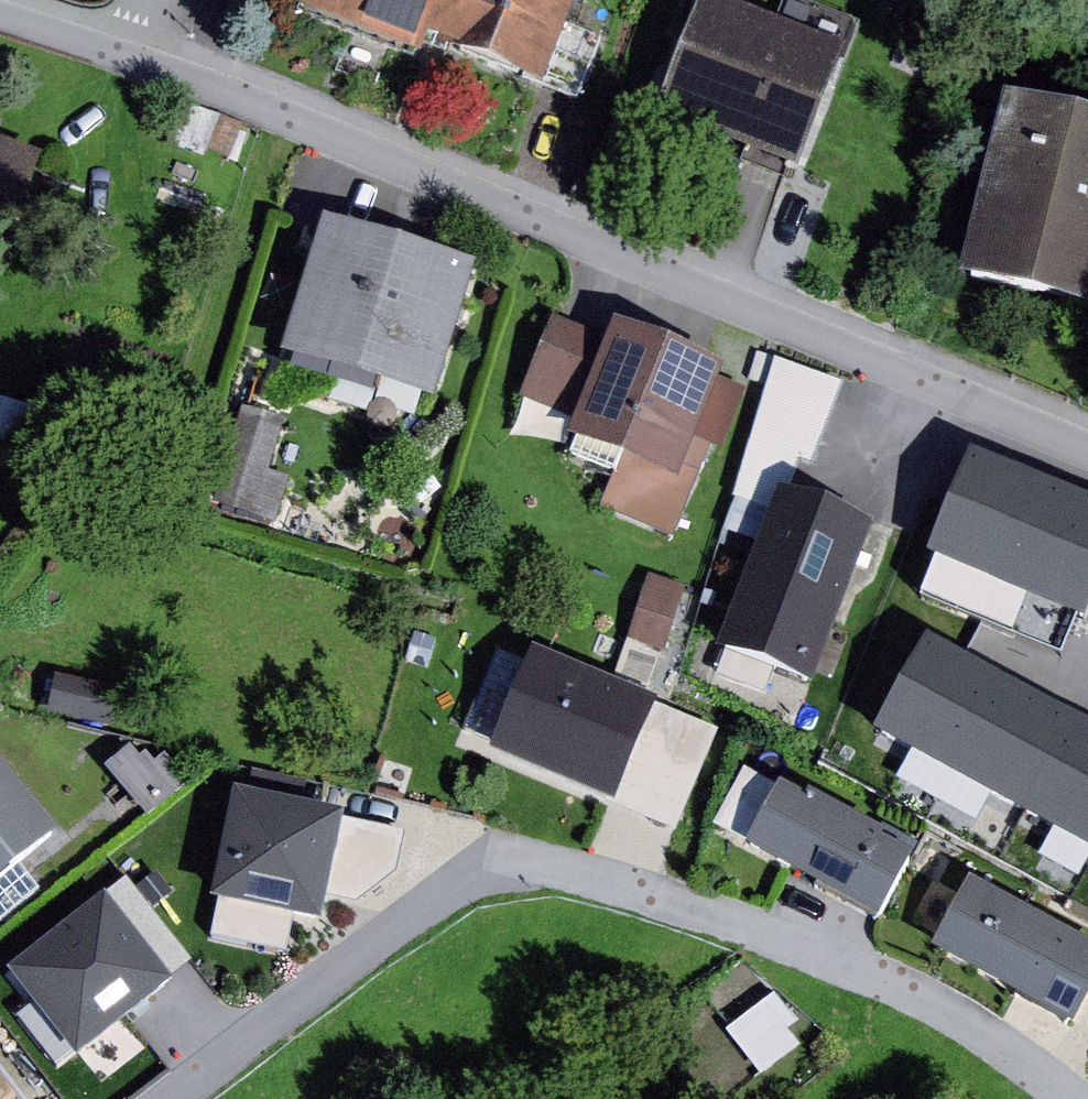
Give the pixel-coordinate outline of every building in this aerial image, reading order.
[(303,2),(427,54),(434,39),(548,86),(584,0),(303,0),(303,2)] [(733,0),(707,0),(663,112),(807,168),(854,47),(733,0)] [(1009,95),(962,278),(1087,310),(1087,116),(1009,95)] [(10,264),(51,153),(0,135),(0,260),(10,264)] [(329,218),(288,353),(440,399),(482,265),(329,218)] [(624,474),(611,505),(684,535),(723,441),(733,446),(756,389),(727,377),(731,366),(621,320),(614,336),(563,315),(528,399),(582,421),(575,439),(584,442),(579,456),(624,474)] [(786,489),(799,494),(811,459),(824,463),(853,382),(784,357),(741,494),(780,507),(786,489)] [(293,419),(251,406),(224,498),(287,517),(298,478),(277,472),(293,419)] [(920,563),(1017,602),(1006,629),(1063,652),(1074,626),(1079,629),(1087,608),(1087,475),(974,430),(920,563)] [(726,650),(819,684),(879,524),(799,494),(786,489),(780,507),(726,650)] [(694,585),(658,574),(638,640),(673,651),(694,585)] [(895,731),(1087,838),(1087,721),(945,641),(895,731)] [(685,831),(730,729),(539,647),(495,749),(685,831)] [(131,690),(64,673),(54,711),(121,728),(131,690)] [(145,737),(109,766),(148,814),(184,785),(145,737)] [(66,830),(0,749),(0,884),(66,830)] [(788,784),(754,847),(889,917),(922,854),(788,784)] [(349,813),(238,790),(216,899),(326,922),(349,813)] [(202,962),(134,876),(14,971),(82,1057),(202,962)] [(937,948),(1081,1027),(1087,1015),(1087,940),(976,878),(937,948)] [(784,992),(738,1030),(775,1073),(807,1047),(796,1034),(810,1023),(784,992)] [(0,1063),(0,1098),(27,1098),(0,1063)]
